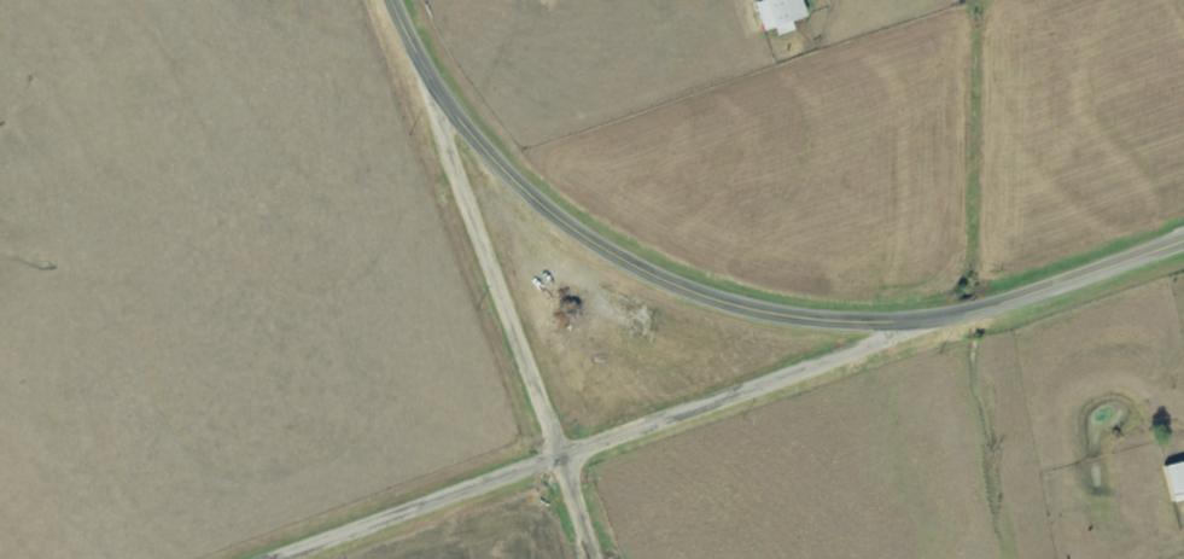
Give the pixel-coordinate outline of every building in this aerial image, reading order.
[(764,31),(775,28),(777,35),(795,30),(793,21),(807,17),(802,0),(761,0),(755,2),(764,31)] [(1175,502),(1183,499),(1183,461),(1165,466),(1175,502)]
